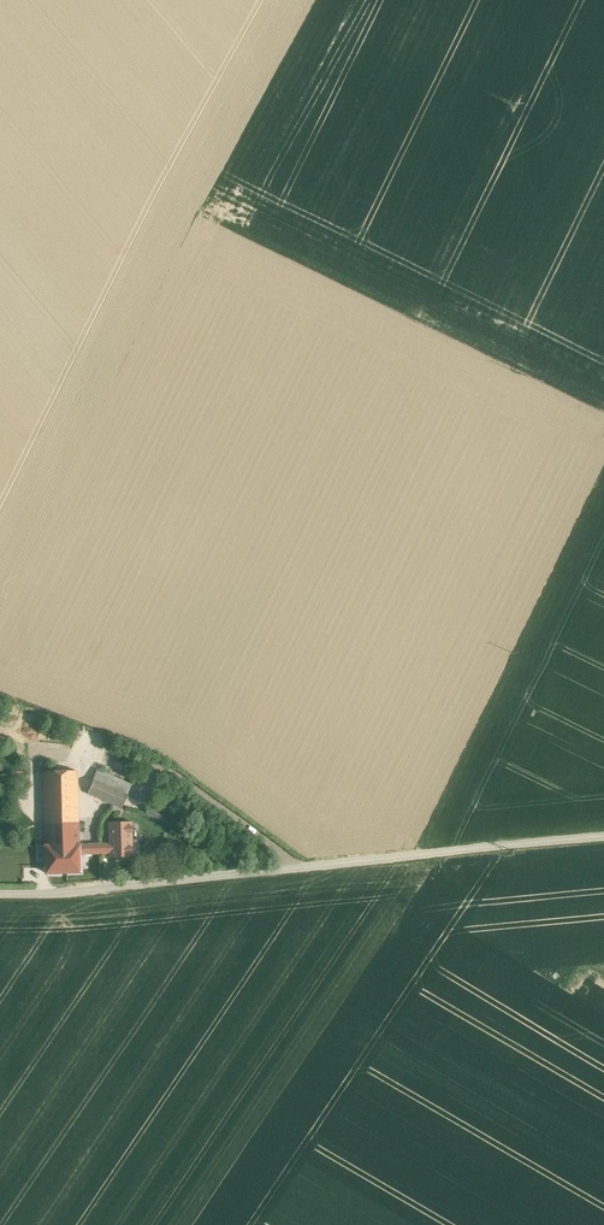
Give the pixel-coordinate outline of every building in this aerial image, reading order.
[(132,784),(99,769),(87,793),(121,809),(132,784)] [(80,771),(43,771),(44,844),(81,844),(80,771)] [(176,817),(150,805),(146,814),(172,826),(176,817)] [(132,822),(109,822),(109,843),(81,844),(82,854),(109,854),(109,857),(132,857),(132,822)] [(81,844),(44,844),(44,874),(82,873),(82,854),(81,844)]
